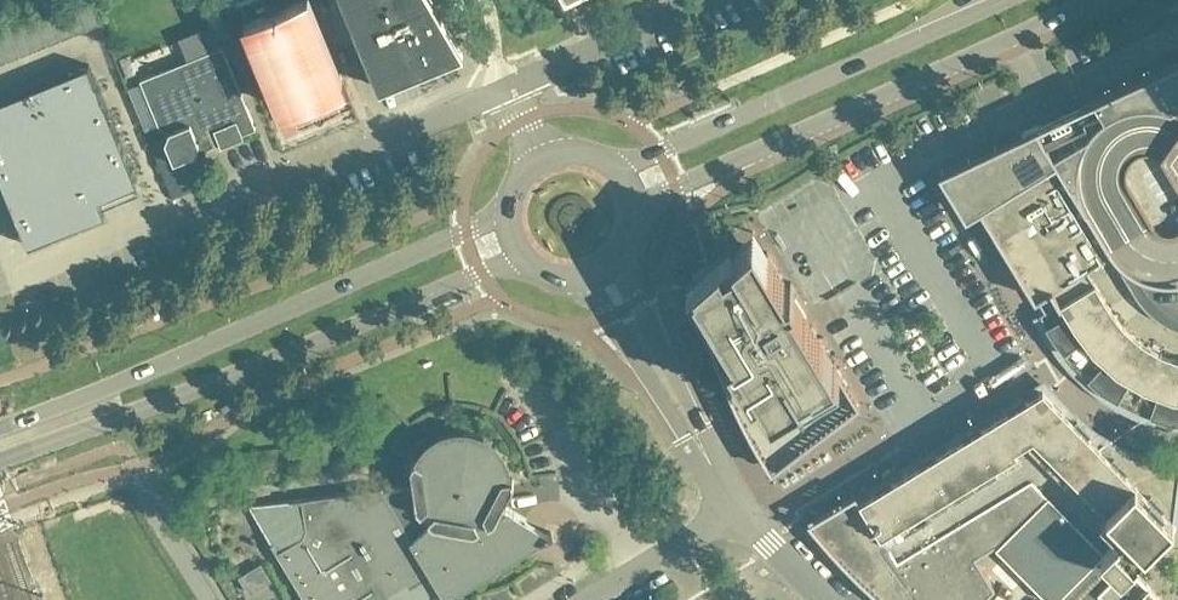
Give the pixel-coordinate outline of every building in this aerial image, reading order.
[(341,79),(343,78),(311,0),(295,0),(246,20),(279,105),(280,104),(288,123),(298,119),(299,122),(301,123),(304,121),(309,120),(315,116),(318,118),(319,119),(320,119),(324,117),(324,115),(327,113),(333,110),(336,109),(336,108),(340,107),(341,105),(339,102),(349,98),(341,79)] [(433,0),(344,0),(379,86),(463,51),(433,0)] [(88,28),(77,1),(63,6),(74,34),(88,28)] [(256,127),(242,94),(222,45),(140,78),(160,126),(169,130),(165,139),(174,160),(195,152),(199,142),(208,146),(220,141),(221,145),(244,136),(242,132),(256,127)] [(128,54),(120,58),(126,75),(135,72),(128,54)] [(1032,122),(1055,160),(1109,250),(1117,265),(1127,279),(1137,293),(1147,305),(1162,316),(1177,323),(1177,57),(1167,62),(1162,64),(1158,66),(1155,67),(1153,68),(1152,66),(1140,72),(1141,74),(1133,78),(1132,75),(1120,81),(1121,83),(1113,87),(1112,84),(1100,90),(1101,93),(1079,102),(1054,112),(1032,122)] [(98,198),(137,182),(89,63),(0,99),(0,176),(28,244),(104,213),(98,198)] [(976,199),(1033,293),(1109,250),(1055,160),(1032,122),(936,167),(960,208),(976,199)] [(788,284),(754,227),(736,243),(734,239),(691,277),(697,287),(698,290),(700,300),(703,310),(706,320),(709,330),(712,339),(715,349),(719,359),(722,368),(726,378),(730,387),(734,396),(739,406),(743,415),(748,424),(752,433),(757,442),(762,451),(768,459),(773,468),(861,401),(793,289),(794,288),(791,282),(788,284)] [(1033,293),(1042,308),(1038,310),(1039,312),(1045,321),(1052,334),(1053,335),(1054,337),(1062,347),(1075,364),(1085,374),(1102,389),(1115,396),(1133,407),(1147,412),(1167,419),(1177,421),(1177,323),(1162,316),(1147,305),(1137,293),(1127,279),(1117,265),(1109,250),(1083,265),(1049,285),(1033,293)] [(808,519),(820,533),(832,546),(844,560),(857,572),(870,585),(883,597),(887,599),(981,599),(995,587),(975,555),(994,544),(995,545),(1050,599),(1164,599),(1148,584),(1129,564),(1145,548),(1147,550),(1148,550),(1149,550),(1150,550),(1151,549),(1152,549),(1153,549),(1154,548),(1155,548),(1156,547),(1157,547),(1158,546),(1159,546),(1160,545),(1161,545),(1161,544),(1162,544),(1163,543),(1164,542),(1165,542),(1165,541),(1166,541),(1166,540),(1167,539),(1168,539),(1168,538),(1169,538),(1169,537),(1170,536),(1171,535),(1171,534),(1172,533),(1173,532),(1173,531),(1174,530),(1174,529),(1175,528),(1175,527),(1175,525),(1176,524),(1176,523),(1176,522),(1177,521),(1175,520),(1177,499),(1177,464),(1156,460),(1153,459),(1130,451),(1127,450),(1106,439),(1104,438),(1084,424),(1082,423),(1043,384),(859,495),(856,490),(808,519)] [(551,533),(503,503),(514,483),(513,476),(509,477),(509,472),(510,472),(510,470),(508,471),(504,458),(506,457),(505,456),(504,456),(496,446),(497,444),(496,443),(495,444),(484,437),(485,435),(484,434),(483,436),(470,431),(471,430),(469,429),(469,431),(455,431),(455,429),(453,430),(454,431),(441,435),(440,433),(439,434),(440,436),(429,443),(428,442),(426,443),(428,445),(420,455),(418,454),(417,456),(419,457),(417,461),(414,459),(411,465),(414,485),(385,489),(384,489),(382,487),(381,488),(431,571),(446,596),(524,549),(551,533)] [(446,596),(431,571),(381,488),(382,487),(384,489),(385,489),(382,486),(295,498),(249,505),(307,599),(440,599),(446,596)] [(247,599),(271,583),(259,565),(235,580),(247,599)]
